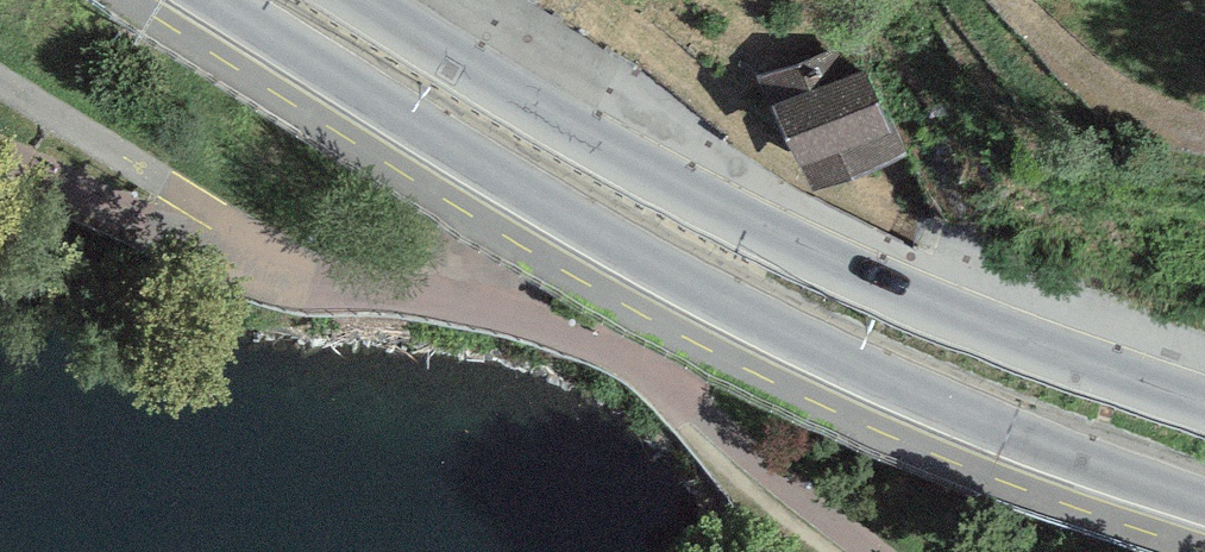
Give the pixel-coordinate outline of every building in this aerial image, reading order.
[(837,49),(775,74),(816,174),(896,141),(867,72),(849,79),(837,49)]
